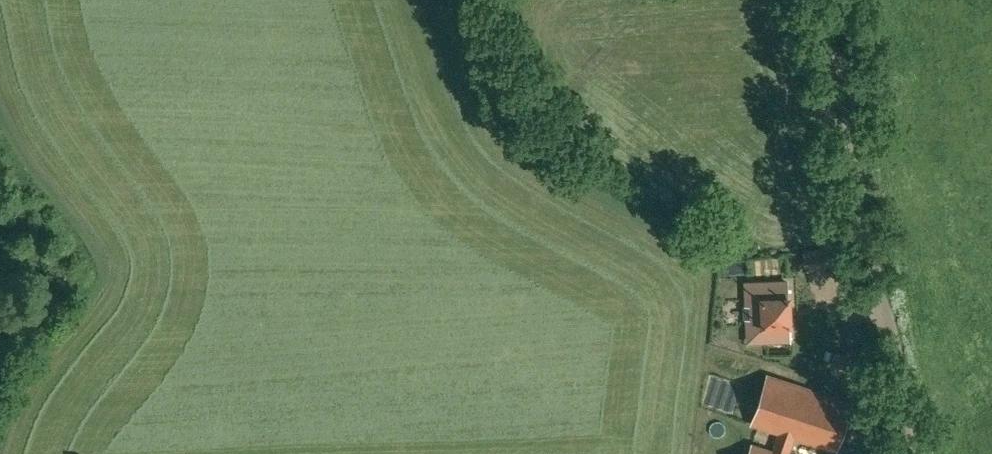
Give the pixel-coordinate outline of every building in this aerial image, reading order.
[(818,264),(815,250),(803,252),(806,266),(818,264)] [(789,315),(789,306),(788,282),(763,283),(747,284),(748,306),(752,305),(753,319),(748,319),(748,322),(749,341),(790,339),(789,315)] [(842,354),(838,369),(862,376),(866,360),(842,354)] [(795,437),(836,450),(851,403),(770,377),(754,424),(780,432),(775,447),(774,451),(761,447),(752,444),(749,453),(789,453),(795,437)]
